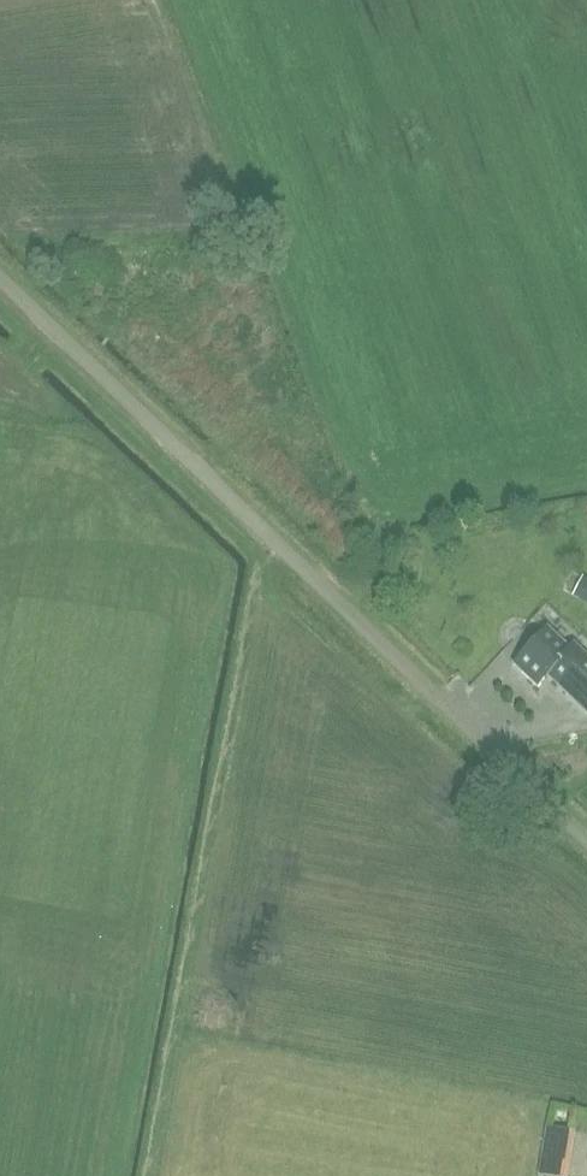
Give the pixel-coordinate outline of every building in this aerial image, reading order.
[(582,577),(572,598),(586,606),(586,579),(582,577)] [(513,665),(536,687),(547,675),(586,713),(586,660),(573,646),(569,650),(547,630),(513,665)] [(506,826),(511,821),(502,812),(497,818),(506,826)] [(545,1126),(540,1160),(570,1164),(575,1131),(545,1126)]
